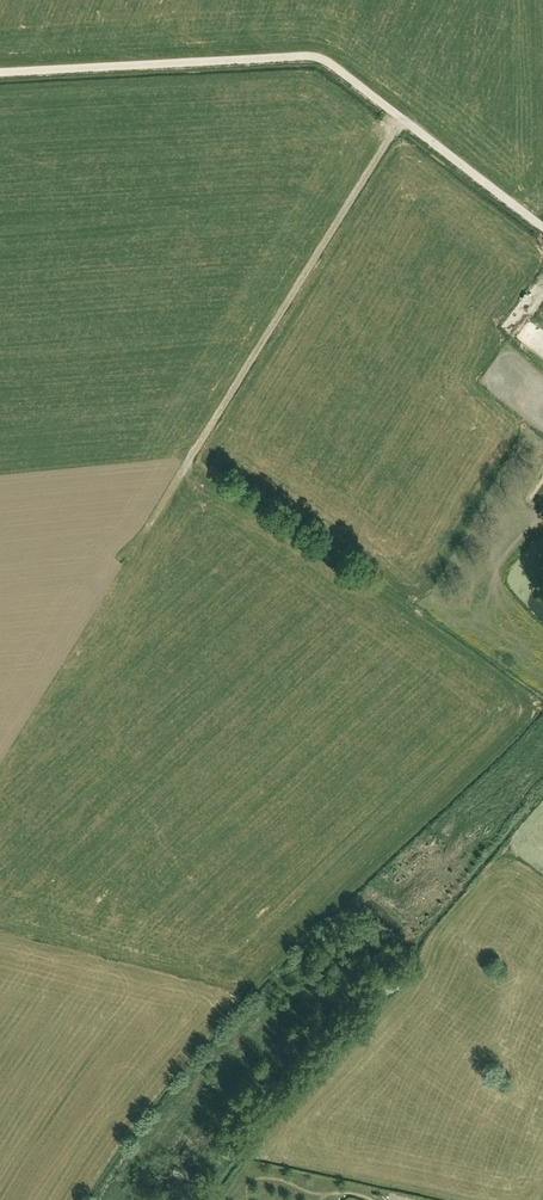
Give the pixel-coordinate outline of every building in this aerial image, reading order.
[(542,494),(542,489),(539,486),(531,500),(538,504),(542,494)]
